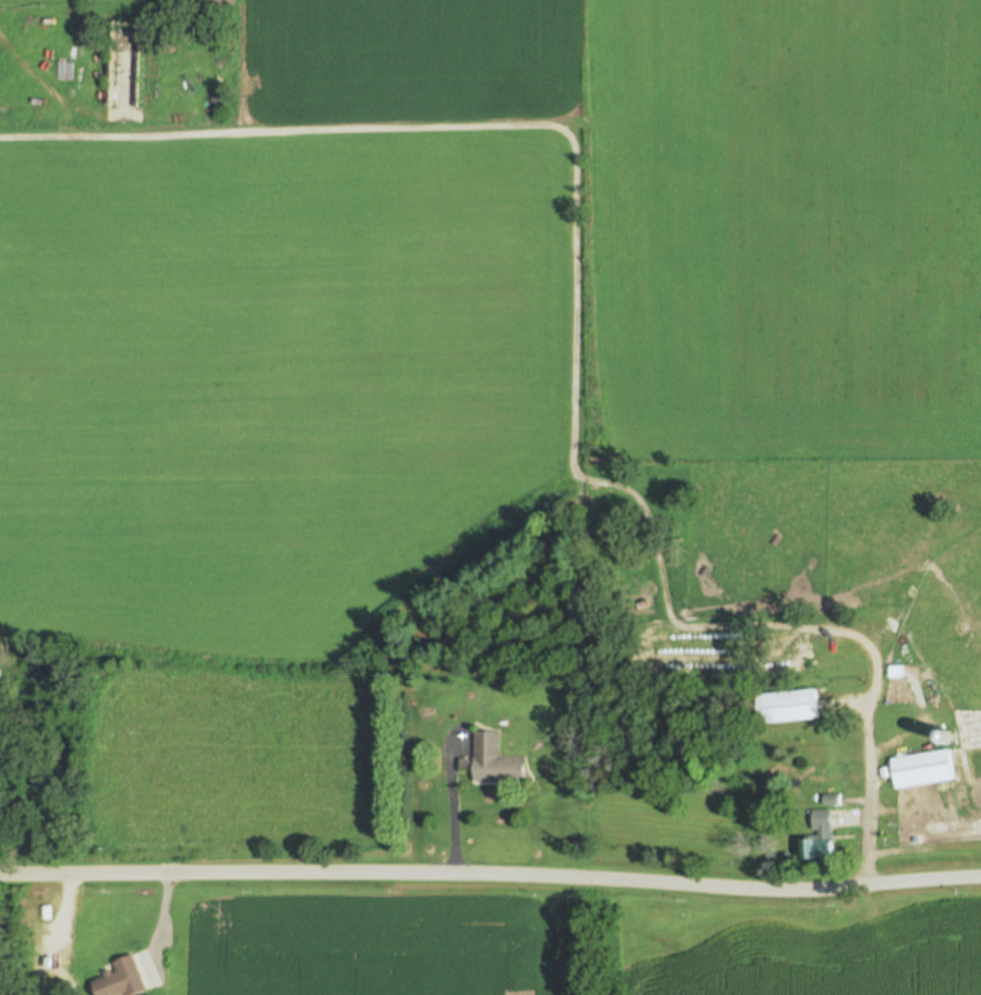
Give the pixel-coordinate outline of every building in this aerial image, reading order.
[(758,695),(761,724),(820,718),(818,689),(758,695)] [(476,731),(475,782),(526,782),(526,757),(501,757),(501,731),(476,731)] [(894,760),(900,791),(959,781),(954,749),(894,760)] [(826,794),(826,805),(843,805),(843,794),(826,794)] [(813,813),(815,830),(818,830),(818,835),(807,836),(807,840),(803,841),(805,860),(836,858),(832,811),(813,813)] [(150,989),(135,994),(132,994),(131,993),(126,994),(102,994),(97,983),(121,973),(116,962),(136,954),(150,989)]
